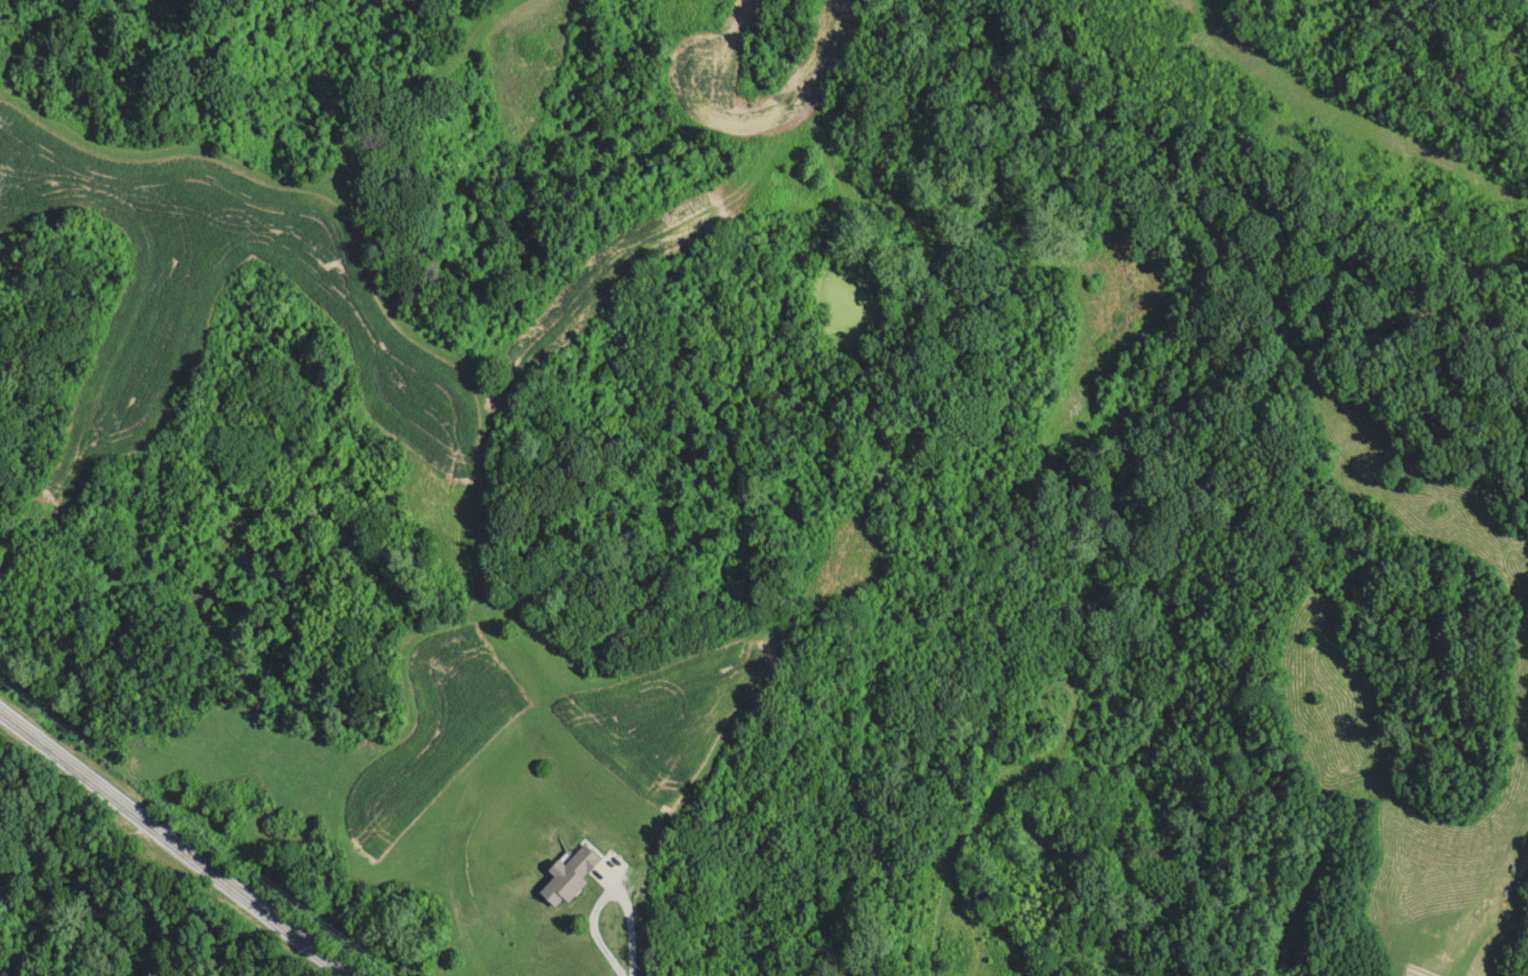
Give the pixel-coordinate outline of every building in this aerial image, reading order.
[(589,881),(585,877),(603,858),(586,843),(567,863),(561,858),(549,871),(555,876),(541,892),(558,907),(565,899),(570,903),(589,881)]
